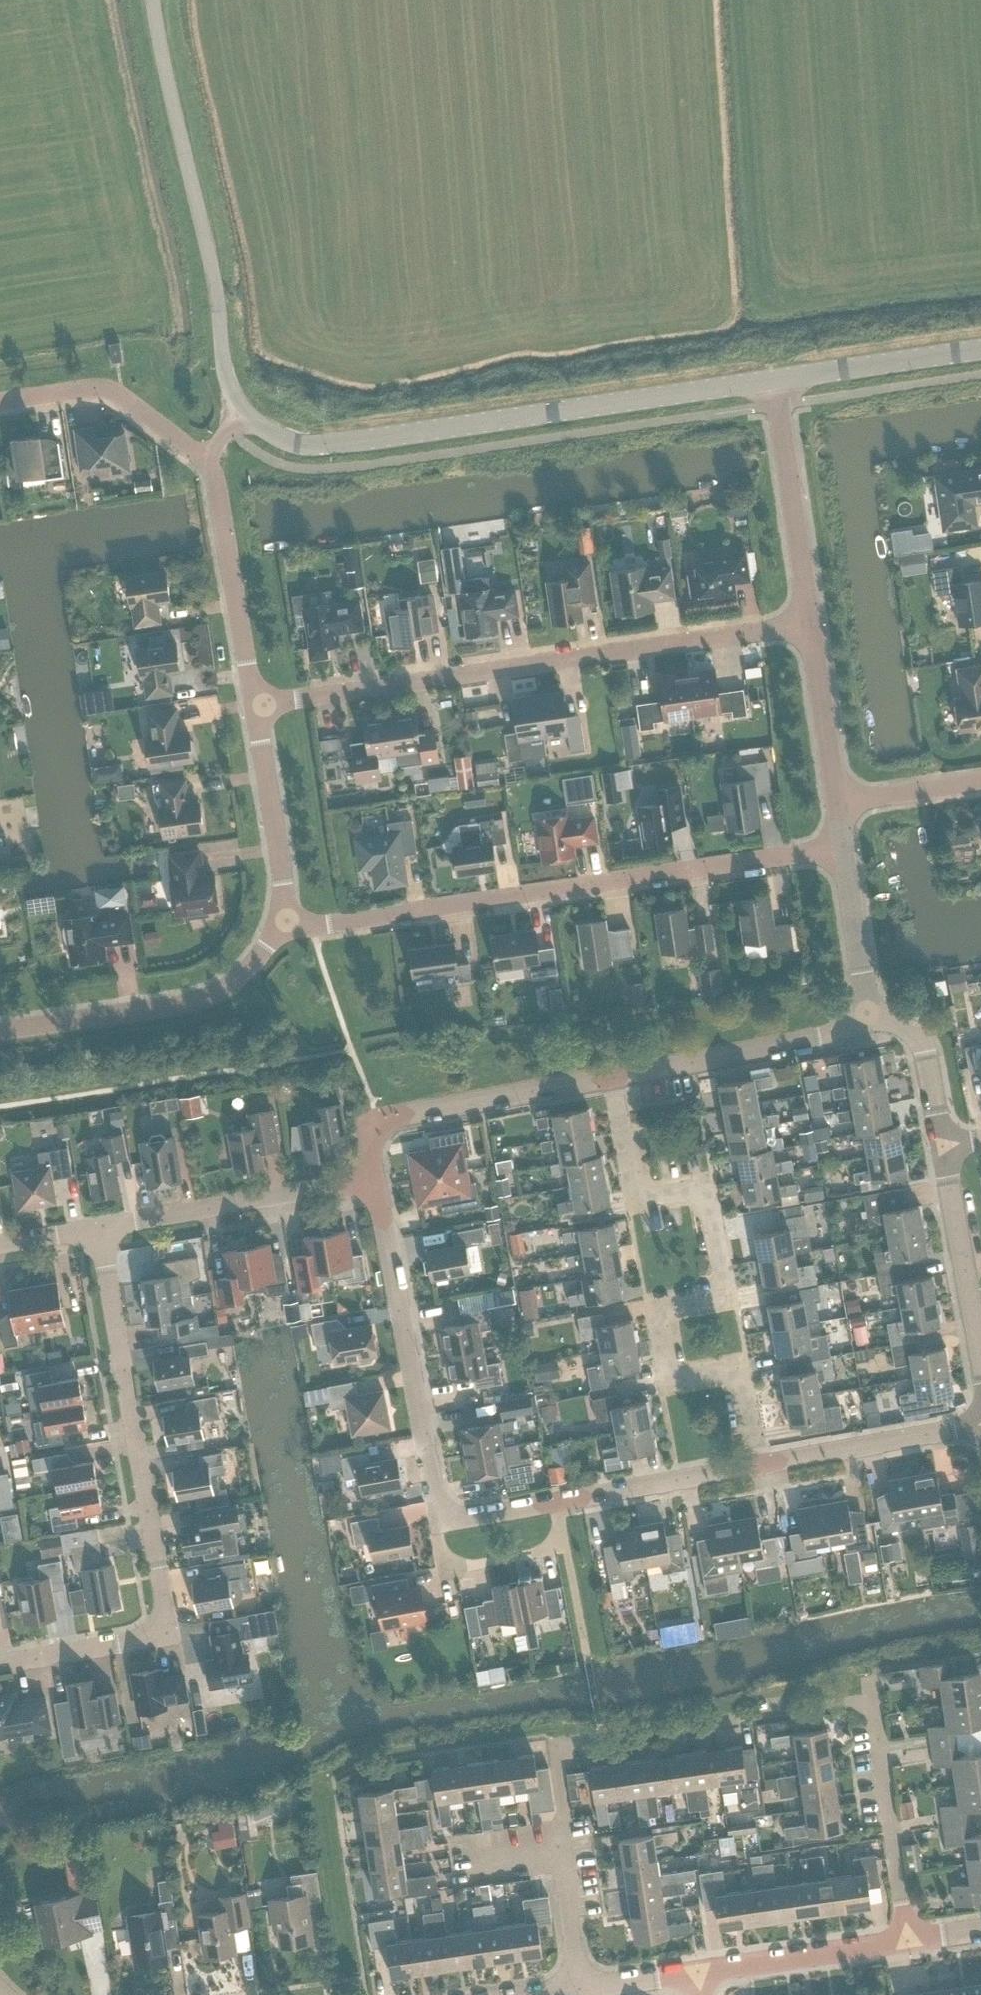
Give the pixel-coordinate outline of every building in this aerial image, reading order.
[(112,363),(123,361),(120,342),(109,344),(112,363)] [(81,470),(100,467),(99,465),(110,463),(111,474),(130,471),(124,432),(106,434),(106,437),(95,438),(94,428),(76,430),(81,470)] [(45,479),(64,477),(59,442),(41,445),(40,436),(12,440),(15,457),(11,458),(8,461),(7,464),(6,468),(9,485),(10,485),(9,479),(44,474),(45,479)] [(974,523),(971,502),(980,501),(980,471),(938,478),(946,528),(974,523)] [(150,478),(134,480),(135,491),(151,489),(150,478)] [(687,507),(669,509),(671,517),(688,515),(687,507)] [(580,554),(594,552),(590,526),(576,528),(580,554)] [(911,531),(893,533),(896,555),(932,550),(929,534),(911,536),(911,531)] [(659,557),(671,555),(668,538),(656,540),(659,557)] [(460,546),(441,549),(443,561),(462,559),(460,546)] [(729,555),(695,560),(698,574),(689,575),(692,595),(706,593),(708,602),(736,597),(734,583),(750,581),(745,552),(728,554),(729,555)] [(924,552),(900,555),(903,576),(927,572),(924,552)] [(435,559),(418,561),(421,583),(438,581),(435,559)] [(575,621),(582,620),(580,603),(595,600),(589,562),(565,565),(567,579),(548,582),(554,624),(571,621),(571,623),(576,623),(575,621)] [(635,612),(654,609),(653,601),(675,598),(670,568),(649,572),(648,566),(611,571),(617,615),(622,614),(622,617),(635,615),(635,612)] [(980,622),(980,579),(962,582),(959,566),(932,570),(936,595),(954,592),(959,625),(980,622)] [(360,570),(347,571),(350,589),(362,587),(360,570)] [(136,626),(160,622),(157,602),(169,600),(165,572),(126,577),(131,606),(133,606),(136,626)] [(462,594),(460,597),(462,607),(464,609),(468,635),(467,635),(467,637),(498,632),(498,631),(497,631),(495,619),(519,615),(515,590),(491,593),(491,588),(489,578),(461,582),(462,593),(462,594)] [(401,608),(386,610),(392,648),(416,644),(414,634),(438,631),(432,593),(399,598),(401,608)] [(311,647),(309,648),(311,660),(328,657),(326,646),(339,644),(337,632),(363,629),(358,601),(340,604),(333,606),(332,602),(305,607),(311,647)] [(455,607),(447,608),(452,638),(460,637),(455,607)] [(0,628),(0,649),(11,648),(8,627),(0,628)] [(147,697),(172,693),(169,673),(180,671),(176,643),(137,649),(141,677),(144,677),(147,697)] [(955,698),(960,731),(980,728),(980,665),(957,669),(961,697),(955,698)] [(699,671),(699,674),(687,676),(693,716),(732,711),(733,717),(747,715),(746,704),(762,702),(757,672),(741,675),(743,689),(726,692),(725,687),(717,689),(715,669),(699,671)] [(675,678),(674,675),(659,677),(662,701),(637,704),(641,730),(655,728),(654,722),(693,716),(687,676),(675,678)] [(562,691),(538,695),(544,737),(568,734),(571,752),(585,750),(581,722),(567,724),(563,697),(562,691)] [(519,732),(505,734),(509,761),(523,759),(547,755),(544,737),(538,695),(514,698),(519,732)] [(152,737),(146,738),(150,767),(184,762),(193,761),(192,753),(194,750),(193,742),(190,739),(189,732),(180,733),(176,709),(148,713),(152,737)] [(400,719),(390,720),(395,754),(397,767),(415,765),(439,761),(435,729),(417,731),(415,716),(415,717),(414,713),(403,715),(400,719)] [(352,744),(351,745),(357,782),(381,778),(378,757),(395,754),(390,720),(381,722),(377,719),(366,720),(366,724),(368,742),(352,744)] [(621,738),(634,736),(632,723),(619,725),(621,738)] [(339,737),(319,740),(321,751),(341,748),(339,737)] [(469,758),(456,760),(460,788),(474,786),(469,758)] [(722,783),(729,829),(736,828),(736,830),(746,831),(754,827),(754,825),(761,824),(756,795),(772,792),(767,760),(738,765),(740,781),(722,783)] [(496,761),(475,763),(476,775),(478,785),(495,783),(499,782),(497,772),(496,761)] [(184,762),(150,767),(151,774),(185,769),(184,762)] [(615,771),(601,773),(606,803),(620,801),(615,771)] [(593,774),(563,779),(564,789),(572,788),(574,798),(575,801),(575,803),(597,800),(593,774)] [(164,808),(160,808),(164,837),(203,831),(199,803),(188,804),(185,781),(161,784),(164,808)] [(656,804),(639,807),(645,846),(673,842),(670,826),(686,824),(680,786),(654,790),(656,804)] [(465,807),(485,804),(483,789),(463,792),(465,807)] [(538,819),(545,861),(575,857),(573,845),(597,841),(593,817),(569,821),(568,815),(538,819)] [(455,825),(440,845),(451,853),(456,856),(458,874),(496,869),(493,844),(507,842),(503,818),(460,825),(455,825)] [(389,835),(358,840),(362,867),(375,865),(378,886),(405,882),(401,855),(417,853),(412,819),(387,823),(389,835)] [(207,910),(219,909),(214,875),(203,877),(200,851),(169,855),(173,881),(170,881),(175,915),(186,913),(187,918),(208,915),(207,910)] [(0,871),(0,887),(10,886),(8,870),(0,871)] [(110,905),(112,917),(100,919),(99,916),(101,916),(100,915),(65,920),(65,921),(66,921),(67,926),(64,926),(63,931),(63,935),(64,939),(66,944),(69,943),(71,963),(107,958),(107,956),(106,957),(104,945),(132,941),(129,915),(128,915),(126,903),(125,903),(123,887),(95,891),(98,907),(110,905)] [(745,942),(765,939),(768,954),(794,950),(791,924),(774,926),(770,897),(739,902),(745,942)] [(663,953),(690,949),(689,947),(699,945),(700,950),(714,948),(710,923),(696,925),(696,928),(687,929),(684,909),(657,913),(663,953)] [(630,928),(615,930),(615,933),(608,934),(606,921),(578,925),(584,966),(612,962),(612,958),(619,957),(619,958),(634,956),(630,928)] [(158,930),(144,932),(146,944),(160,942),(158,930)] [(519,935),(493,939),(497,969),(531,964),(533,977),(558,973),(554,947),(538,950),(535,931),(519,933),(519,935)] [(414,979),(458,973),(459,982),(472,980),(469,963),(457,965),(454,943),(410,950),(414,979)] [(704,992),(723,989),(719,968),(700,971),(704,992)] [(938,996),(947,993),(945,980),(935,982),(938,996)] [(643,983),(629,985),(631,1003),(645,1001),(643,983)] [(963,990),(951,993),(954,1007),(966,1004),(963,990)] [(969,1073),(980,1070),(980,1045),(965,1048),(969,1073)] [(829,1065),(831,1075),(848,1072),(851,1085),(851,1086),(883,1080),(883,1079),(884,1079),(882,1065),(883,1065),(881,1055),(829,1065)] [(771,1075),(718,1085),(720,1094),(722,1093),(724,1108),(759,1102),(756,1087),(773,1084),(771,1075)] [(883,1080),(851,1086),(851,1085),(833,1089),(835,1098),(853,1095),(855,1108),(855,1109),(888,1102),(886,1089),(887,1088),(886,1079),(884,1079),(883,1079),(883,1080)] [(203,1116),(200,1095),(180,1098),(183,1119),(203,1116)] [(177,1097),(161,1100),(163,1112),(179,1109),(177,1097)] [(821,1101),(809,1103),(812,1116),(812,1117),(824,1114),(824,1113),(821,1101)] [(764,1125),(780,1122),(778,1113),(761,1116),(759,1102),(724,1108),(727,1122),(725,1122),(727,1131),(762,1124),(762,1125),(764,1125)] [(839,1122),(857,1118),(859,1132),(891,1126),(891,1127),(893,1127),(893,1126),(890,1112),(892,1112),(890,1102),(888,1102),(855,1109),(855,1108),(837,1112),(839,1122)] [(316,1121),(301,1124),(292,1126),(291,1149),(305,1147),(307,1160),(333,1155),(330,1138),(346,1136),(341,1104),(314,1109),(316,1121)] [(794,1120),(808,1118),(806,1105),(792,1107),(794,1120)] [(589,1118),(591,1117),(590,1108),(537,1118),(538,1127),(554,1124),(557,1137),(592,1131),(589,1118)] [(121,1110),(110,1112),(110,1114),(113,1126),(113,1128),(124,1125),(121,1110)] [(254,1113),(247,1115),(250,1129),(229,1133),(236,1173),(264,1168),(261,1152),(279,1148),(272,1110),(254,1113)] [(66,1122),(56,1124),(58,1137),(69,1135),(66,1122)] [(773,1149),(785,1147),(782,1136),(766,1139),(764,1125),(762,1125),(762,1124),(727,1131),(727,1133),(729,1133),(732,1145),(729,1146),(731,1157),(739,1156),(739,1155),(772,1149),(772,1150),(774,1149),(773,1149)] [(822,1126),(813,1128),(815,1142),(825,1140),(831,1138),(830,1138),(828,1125),(822,1126)] [(859,1133),(847,1135),(849,1145),(867,1141),(869,1155),(902,1149),(900,1136),(901,1135),(899,1125),(893,1126),(893,1127),(891,1127),(891,1126),(859,1132),(859,1133)] [(412,1180),(415,1179),(467,1170),(467,1169),(463,1170),(461,1157),(469,1156),(470,1155),(465,1131),(429,1138),(431,1149),(410,1153),(409,1151),(408,1152),(413,1179),(412,1179),(412,1180)] [(557,1138),(541,1141),(543,1150),(559,1147),(561,1161),(596,1155),(593,1141),(596,1140),(594,1131),(592,1131),(557,1137),(557,1138)] [(800,1133),(803,1145),(814,1142),(813,1131),(800,1133)] [(177,1156),(175,1156),(172,1137),(165,1138),(164,1136),(161,1133),(153,1135),(150,1138),(151,1141),(143,1142),(147,1161),(144,1161),(148,1187),(182,1181),(177,1156)] [(102,1138),(105,1154),(86,1157),(93,1197),(122,1192),(116,1159),(127,1157),(123,1134),(102,1138)] [(817,1151),(829,1149),(827,1140),(825,1141),(825,1140),(815,1142),(817,1151)] [(803,1145),(802,1145),(805,1160),(808,1159),(809,1162),(818,1161),(817,1157),(814,1142),(803,1145)] [(73,1176),(68,1148),(39,1153),(41,1167),(13,1172),(17,1195),(14,1196),(17,1213),(34,1210),(34,1207),(57,1203),(53,1179),(73,1176)] [(778,1173),(794,1170),(792,1159),(776,1162),(774,1149),(772,1150),(772,1149),(739,1155),(739,1156),(741,1169),(739,1170),(741,1181),(743,1180),(743,1179),(776,1173),(777,1174),(778,1173)] [(855,1173),(856,1182),(856,1183),(857,1184),(861,1184),(863,1191),(878,1188),(876,1179),(908,1173),(907,1164),(905,1164),(902,1149),(869,1155),(872,1170),(855,1173)] [(562,1162),(550,1164),(552,1174),(569,1171),(572,1184),(606,1178),(603,1164),(605,1164),(603,1154),(596,1155),(561,1161),(562,1162)] [(512,1158),(495,1161),(497,1174),(514,1170),(512,1158)] [(464,1171),(467,1171),(467,1170),(415,1179),(412,1180),(412,1181),(414,1180),(419,1208),(420,1208),(420,1206),(441,1202),(443,1213),(480,1206),(475,1182),(474,1182),(466,1183),(464,1171)] [(744,1194),(745,1203),(783,1196),(784,1205),(801,1202),(800,1193),(798,1194),(797,1185),(781,1187),(778,1173),(777,1174),(776,1173),(743,1179),(743,1180),(746,1194),(744,1194)] [(498,1197),(511,1194),(508,1177),(494,1179),(498,1197)] [(557,1201),(561,1220),(569,1218),(570,1222),(593,1218),(591,1206),(612,1203),(611,1193),(608,1193),(606,1178),(572,1184),(574,1198),(557,1201)] [(822,1184),(803,1188),(805,1201),(824,1197),(822,1184)] [(864,1193),(866,1202),(870,1223),(886,1221),(889,1236),(923,1229),(920,1214),(922,1213),(920,1203),(893,1208),(891,1197),(890,1197),(889,1189),(864,1193)] [(497,1203),(484,1206),(487,1220),(500,1217),(497,1203)] [(792,1238),(809,1235),(805,1214),(804,1206),(778,1210),(780,1219),(782,1230),(754,1236),(756,1245),(759,1245),(761,1259),(795,1253),(792,1238)] [(498,1221),(488,1224),(490,1234),(501,1232),(498,1221)] [(616,1223),(563,1233),(565,1242),(582,1239),(584,1252),(584,1253),(616,1247),(616,1246),(618,1246),(616,1233),(618,1232),(616,1223)] [(453,1232),(455,1247),(427,1252),(432,1279),(471,1272),(466,1246),(486,1242),(483,1227),(453,1232)] [(875,1252),(878,1267),(879,1274),(904,1269),(901,1257),(929,1252),(927,1242),(926,1243),(923,1229),(889,1236),(891,1249),(875,1252)] [(325,1234),(331,1269),(333,1279),(342,1278),(347,1281),(347,1282),(367,1278),(363,1253),(351,1256),(346,1230),(325,1234)] [(513,1254),(526,1252),(522,1232),(509,1234),(513,1254)] [(301,1290),(321,1286),(324,1281),(333,1279),(331,1269),(325,1234),(304,1238),(308,1263),(296,1265),(301,1290)] [(269,1296),(289,1292),(285,1267),(273,1269),(269,1244),(247,1248),(253,1283),(266,1280),(269,1296)] [(569,1265),(586,1262),(589,1275),(616,1271),(616,1272),(617,1272),(623,1271),(620,1256),(622,1256),(620,1245),(618,1246),(616,1246),(616,1247),(584,1253),(584,1252),(567,1255),(569,1265)] [(240,1285),(253,1283),(247,1248),(226,1252),(230,1277),(218,1279),(223,1304),(243,1300),(240,1285)] [(814,1263),(797,1266),(795,1253),(761,1259),(764,1273),(761,1273),(763,1283),(790,1277),(793,1290),(818,1285),(814,1263)] [(162,1262),(165,1276),(140,1280),(144,1302),(191,1295),(189,1282),(201,1276),(198,1256),(162,1262)] [(933,1274),(906,1279),(904,1269),(879,1274),(883,1294),(899,1291),(902,1306),(935,1300),(932,1285),(935,1284),(933,1274)] [(616,1272),(616,1271),(589,1275),(583,1276),(586,1291),(569,1294),(571,1305),(623,1295),(622,1286),(620,1286),(617,1272),(616,1272)] [(33,1286),(40,1328),(65,1324),(57,1282),(33,1286)] [(794,1300),(767,1305),(769,1316),(771,1315),(774,1330),(807,1324),(805,1309),(822,1306),(818,1285),(793,1290),(794,1300)] [(0,1319),(0,1322),(5,1346),(18,1344),(16,1333),(40,1328),(33,1286),(9,1290),(13,1312),(0,1319)] [(513,1287),(492,1291),(494,1305),(515,1301),(513,1287)] [(147,1324),(172,1320),(174,1332),(176,1332),(199,1328),(197,1315),(194,1316),(191,1295),(144,1302),(147,1324)] [(848,1313),(860,1311),(858,1298),(846,1300),(848,1313)] [(935,1300),(902,1306),(904,1319),(888,1322),(892,1345),(917,1340),(914,1327),(942,1323),(940,1313),(938,1314),(935,1300)] [(298,1301),(283,1303),(287,1322),(301,1320),(301,1318),(299,1304),(298,1301)] [(301,1318),(312,1316),(309,1302),(299,1304),(301,1318)] [(218,1321),(227,1319),(225,1307),(216,1309),(218,1321)] [(441,1330),(443,1342),(448,1345),(449,1354),(483,1348),(480,1331),(493,1329),(489,1307),(461,1313),(463,1324),(444,1328),(445,1330),(441,1330)] [(538,1308),(522,1310),(524,1319),(539,1316),(538,1308)] [(604,1312),(578,1317),(582,1339),(599,1335),(602,1350),(635,1343),(633,1329),(635,1329),(633,1318),(606,1323),(604,1312)] [(850,1327),(867,1324),(865,1315),(849,1318),(850,1327)] [(377,1355),(371,1325),(340,1330),(338,1318),(312,1323),(315,1342),(320,1345),(332,1342),(335,1363),(359,1359),(360,1364),(371,1362),(375,1357),(374,1356),(377,1355)] [(533,1321),(523,1323),(525,1336),(535,1334),(533,1321)] [(306,1323),(292,1325),(294,1339),(308,1336),(306,1323)] [(776,1344),(774,1345),(776,1354),(803,1349),(805,1361),(831,1356),(827,1334),(810,1337),(807,1324),(774,1330),(776,1344)] [(199,1328),(176,1332),(178,1343),(179,1343),(201,1339),(199,1328)] [(220,1336),(207,1338),(208,1348),(222,1346),(220,1336)] [(917,1340),(892,1345),(896,1365),(912,1362),(915,1377),(948,1371),(946,1356),(948,1355),(946,1345),(919,1349),(917,1340)] [(154,1362),(159,1388),(194,1382),(190,1357),(209,1354),(207,1341),(179,1346),(181,1357),(154,1362)] [(587,1367),(591,1389),(616,1384),(614,1372),(642,1367),(640,1357),(638,1358),(635,1343),(602,1350),(605,1364),(587,1367)] [(475,1388),(503,1383),(499,1362),(486,1364),(483,1348),(449,1354),(451,1363),(448,1367),(450,1379),(454,1378),(454,1380),(473,1376),(475,1388)] [(62,1361),(60,1350),(47,1353),(49,1363),(62,1361)] [(807,1371),(780,1376),(782,1387),(784,1386),(787,1400),(820,1394),(817,1380),(835,1377),(831,1356),(805,1361),(807,1371)] [(550,1361),(533,1364),(537,1381),(553,1377),(550,1361)] [(51,1369),(26,1374),(28,1387),(40,1384),(44,1408),(83,1401),(79,1377),(53,1382),(51,1369)] [(901,1393),(905,1414),(949,1406),(947,1395),(955,1393),(953,1384),(951,1384),(948,1371),(915,1377),(918,1390),(901,1393)] [(0,1375),(0,1380),(2,1391),(19,1388),(16,1372),(0,1375)] [(353,1435),(391,1428),(384,1390),(358,1395),(355,1380),(327,1386),(332,1409),(348,1406),(353,1435)] [(318,1388),(304,1391),(307,1405),(321,1403),(318,1388)] [(618,1394),(593,1399),(597,1420),(615,1417),(617,1431),(650,1425),(648,1411),(650,1411),(648,1400),(620,1405),(618,1394)] [(787,1415),(789,1425),(799,1423),(801,1434),(844,1426),(840,1405),(823,1408),(820,1394),(787,1400),(789,1414),(787,1415)] [(204,1437),(201,1421),(220,1418),(216,1395),(189,1400),(191,1412),(164,1417),(168,1443),(187,1440),(202,1437),(204,1437)] [(529,1395),(498,1400),(501,1418),(533,1412),(529,1395)] [(46,1419),(34,1421),(37,1434),(39,1447),(64,1442),(62,1430),(88,1426),(83,1401),(44,1408),(46,1419)] [(554,1403),(540,1406),(544,1421),(557,1418),(554,1403)] [(879,1411),(866,1414),(868,1427),(881,1425),(879,1411)] [(504,1447),(504,1446),(501,1432),(515,1430),(513,1420),(460,1430),(464,1454),(504,1447)] [(602,1449),(606,1469),(632,1464),(630,1454),(657,1449),(655,1439),(653,1439),(650,1425),(617,1431),(620,1445),(602,1449)] [(202,1437),(187,1440),(188,1450),(204,1447),(202,1437)] [(30,1439),(17,1441),(17,1443),(19,1453),(32,1451),(30,1439)] [(535,1480),(530,1457),(521,1459),(518,1443),(504,1446),(504,1447),(464,1454),(469,1478),(505,1472),(507,1485),(528,1482),(535,1480)] [(200,1467),(173,1472),(178,1498),(198,1495),(200,1509),(226,1505),(224,1489),(219,1490),(217,1474),(226,1473),(222,1452),(198,1456),(200,1467)] [(345,1479),(360,1477),(363,1493),(401,1486),(396,1460),(371,1465),(369,1452),(341,1457),(345,1479)] [(68,1465),(66,1453),(32,1459),(35,1477),(40,1481),(56,1478),(59,1492),(98,1485),(94,1460),(68,1465)] [(25,1456),(12,1459),(15,1473),(28,1470),(25,1456)] [(552,1467),(548,1467),(551,1485),(567,1482),(564,1466),(564,1464),(552,1467)] [(936,1523),(959,1519),(972,1517),(968,1493),(954,1495),(954,1492),(941,1494),(936,1472),(911,1476),(918,1514),(934,1511),(936,1523)] [(0,1477),(0,1510),(13,1507),(7,1476),(0,1477)] [(879,1506),(884,1533),(907,1529),(905,1516),(918,1514),(911,1476),(888,1481),(892,1504),(879,1506)] [(528,1482),(507,1485),(508,1491),(529,1487),(528,1482)] [(79,1526),(76,1514),(102,1509),(98,1485),(59,1492),(61,1506),(50,1508),(53,1530),(79,1526)] [(847,1551),(870,1547),(865,1521),(852,1523),(848,1500),(823,1504),(829,1542),(844,1539),(847,1551)] [(822,1556),(818,1556),(816,1544),(829,1542),(823,1504),(799,1509),(803,1531),(790,1534),(792,1549),(786,1551),(791,1578),(824,1571),(822,1556)] [(233,1529),(239,1528),(238,1518),(244,1517),(243,1506),(236,1507),(236,1506),(201,1512),(203,1524),(183,1527),(188,1553),(205,1550),(206,1557),(237,1552),(233,1529)] [(18,1513),(0,1517),(5,1542),(22,1539),(18,1513)] [(374,1560),(413,1553),(410,1526),(381,1531),(378,1516),(351,1521),(355,1545),(371,1542),(374,1560)] [(739,1559),(740,1559),(753,1556),(756,1568),(779,1564),(774,1537),(760,1539),(756,1516),(732,1521),(739,1559)] [(663,1572),(686,1568),(681,1542),(668,1544),(664,1521),(638,1526),(645,1563),(661,1560),(663,1572)] [(740,1559),(739,1559),(732,1521),(708,1525),(712,1548),(699,1551),(703,1578),(742,1571),(740,1559)] [(959,1528),(965,1566),(980,1564),(980,1552),(977,1525),(959,1528)] [(615,1530),(620,1553),(606,1556),(611,1582),(614,1597),(627,1595),(624,1579),(634,1577),(632,1566),(645,1563),(638,1526),(615,1530)] [(97,1528),(60,1534),(64,1553),(72,1552),(76,1571),(84,1570),(91,1611),(109,1608),(110,1610),(113,1609),(113,1607),(120,1606),(112,1564),(102,1566),(100,1558),(102,1558),(99,1543),(97,1528)] [(42,1557),(62,1553),(59,1535),(38,1539),(42,1557)] [(883,1561),(902,1558),(899,1541),(881,1544),(883,1561)] [(865,1565),(877,1562),(875,1550),(862,1552),(865,1565)] [(254,1569),(268,1567),(266,1555),(252,1557),(254,1569)] [(18,1583),(25,1623),(56,1617),(52,1591),(65,1589),(60,1560),(39,1564),(41,1580),(18,1583)] [(248,1576),(245,1561),(217,1566),(220,1580),(193,1585),(198,1611),(233,1605),(237,1604),(243,1594),(243,1591),(252,1590),(249,1576),(248,1576)] [(460,1574),(468,1600),(481,1596),(474,1571),(460,1574)] [(682,1573),(684,1584),(695,1583),(693,1571),(682,1573)] [(426,1620),(420,1588),(409,1590),(407,1578),(370,1584),(373,1599),(378,1598),(384,1628),(426,1620)] [(537,1632),(534,1617),(548,1614),(549,1618),(563,1616),(557,1587),(544,1589),(541,1578),(517,1582),(527,1634),(537,1632)] [(366,1582),(352,1584),(355,1598),(369,1596),(366,1582)] [(488,1626),(515,1620),(518,1636),(527,1634),(517,1582),(493,1587),(495,1598),(483,1601),(488,1626)] [(87,1612),(83,1589),(69,1591),(74,1615),(87,1612)] [(609,1591),(601,1593),(604,1608),(605,1608),(605,1612),(611,1611),(610,1607),(611,1607),(609,1591)] [(705,1617),(718,1614),(714,1592),(701,1595),(705,1617)] [(476,1605),(464,1607),(470,1637),(482,1635),(476,1605)] [(215,1659),(206,1660),(211,1688),(253,1681),(248,1653),(243,1654),(239,1630),(243,1629),(245,1638),(278,1632),(274,1610),(209,1622),(212,1635),(211,1635),(215,1659)] [(385,1630),(371,1632),(374,1651),(388,1649),(385,1630)] [(920,1667),(923,1687),(941,1684),(944,1704),(980,1699),(980,1683),(979,1673),(947,1678),(945,1663),(920,1667)] [(504,1665),(476,1671),(479,1685),(507,1680),(504,1665)] [(166,1703),(188,1699),(184,1675),(161,1679),(160,1669),(132,1674),(139,1713),(167,1708),(166,1703)] [(116,1693),(103,1695),(103,1696),(96,1697),(94,1680),(67,1684),(74,1724),(99,1720),(100,1724),(120,1721),(116,1693)] [(7,1735),(8,1741),(52,1733),(46,1698),(24,1701),(25,1703),(18,1704),(16,1693),(0,1696),(0,1737),(7,1735)] [(944,1704),(947,1725),(929,1728),(932,1747),(956,1743),(958,1757),(980,1754),(980,1699),(944,1704)] [(204,1709),(193,1711),(198,1735),(208,1733),(204,1709)] [(903,1713),(888,1715),(890,1733),(905,1731),(903,1713)] [(828,1729),(771,1737),(773,1748),(796,1744),(798,1759),(831,1754),(828,1729)] [(134,1748),(151,1745),(149,1733),(132,1736),(134,1748)] [(980,1779),(980,1754),(958,1757),(956,1743),(932,1747),(935,1767),(953,1765),(956,1783),(980,1779)] [(723,1793),(737,1790),(740,1812),(759,1809),(756,1786),(760,1785),(755,1748),(742,1749),(742,1746),(716,1749),(721,1783),(723,1793)] [(691,1753),(699,1810),(700,1809),(710,1808),(707,1785),(721,1783),(716,1749),(691,1753)] [(666,1756),(671,1790),(685,1788),(689,1811),(699,1810),(691,1753),(666,1756)] [(532,1812),(533,1824),(542,1823),(541,1811),(555,1809),(549,1767),(536,1769),(534,1754),(509,1758),(513,1791),(528,1789),(532,1812)] [(778,1777),(779,1788),(835,1779),(831,1754),(798,1759),(801,1774),(778,1777)] [(671,1790),(666,1756),(641,1760),(649,1817),(660,1815),(656,1792),(671,1790)] [(502,1817),(499,1793),(513,1791),(509,1758),(484,1761),(492,1818),(493,1818),(502,1817)] [(640,1825),(650,1824),(649,1817),(641,1760),(616,1764),(621,1797),(636,1795),(640,1825)] [(493,1818),(492,1818),(484,1761),(459,1765),(463,1799),(478,1797),(482,1820),(483,1830),(494,1828),(493,1818)] [(591,1767),(599,1824),(609,1822),(608,1813),(606,1799),(621,1797),(616,1764),(591,1767)] [(441,1826),(452,1824),(449,1801),(463,1799),(459,1765),(433,1769),(434,1778),(425,1779),(428,1799),(437,1798),(441,1826)] [(587,1771),(577,1772),(578,1782),(588,1780),(587,1771)] [(395,1800),(417,1796),(418,1801),(428,1799),(425,1779),(415,1781),(415,1785),(359,1794),(363,1820),(397,1815),(395,1800)] [(781,1798),(804,1794),(806,1809),(839,1804),(835,1779),(779,1788),(781,1798)] [(956,1783),(959,1805),(941,1808),(944,1825),(969,1822),(967,1809),(980,1807),(980,1779),(956,1783)] [(902,1818),(915,1816),(913,1800),(900,1802),(902,1818)] [(672,1803),(664,1805),(667,1822),(675,1821),(672,1803)] [(785,1828),(787,1838),(843,1830),(839,1804),(806,1809),(809,1824),(785,1828)] [(710,1808),(700,1809),(701,1817),(711,1815),(710,1808)] [(255,1811),(238,1814),(242,1841),(259,1839),(255,1811)] [(618,1811),(608,1813),(609,1822),(610,1827),(620,1825),(618,1811)] [(516,1812),(509,1813),(511,1825),(518,1824),(516,1812)] [(367,1844),(424,1835),(423,1826),(399,1829),(397,1815),(363,1820),(367,1844)] [(502,1817),(493,1818),(495,1830),(504,1828),(502,1817)] [(232,1821),(218,1824),(220,1830),(223,1848),(237,1845),(232,1821)] [(754,1821),(727,1825),(728,1835),(755,1831),(754,1821)] [(944,1825),(947,1847),(965,1844),(968,1863),(980,1861),(980,1835),(971,1837),(969,1822),(944,1825)] [(676,1824),(652,1827),(653,1835),(620,1840),(624,1865),(657,1860),(655,1846),(679,1842),(678,1831),(677,1831),(676,1824)] [(85,1835),(72,1837),(80,1888),(93,1886),(85,1835)] [(371,1869),(404,1864),(402,1850),(426,1846),(424,1835),(367,1844),(371,1869)] [(922,1869),(918,1844),(906,1845),(910,1870),(922,1869)] [(811,1847),(804,1849),(805,1858),(812,1857),(811,1847)] [(761,1855),(751,1857),(756,1889),(741,1891),(746,1925),(771,1921),(763,1864),(761,1855)] [(826,1878),(823,1855),(812,1857),(821,1914),(846,1910),(841,1876),(826,1878)] [(876,1855),(853,1858),(856,1874),(841,1876),(846,1910),(872,1906),(869,1888),(881,1886),(876,1855)] [(802,1858),(806,1881),(791,1884),(796,1917),(821,1914),(812,1857),(805,1858),(802,1858)] [(696,1869),(659,1875),(657,1860),(624,1865),(628,1890),(685,1882),(697,1880),(696,1869)] [(956,1906),(980,1902),(980,1900),(980,1899),(980,1861),(968,1863),(971,1884),(953,1887),(956,1906)] [(773,1863),(763,1864),(771,1921),(796,1917),(791,1884),(776,1886),(773,1863)] [(439,1891),(436,1874),(407,1879),(404,1864),(371,1869),(375,1895),(402,1891),(403,1897),(439,1891)] [(699,1873),(703,1904),(716,1902),(720,1928),(746,1925),(741,1891),(726,1893),(723,1870),(699,1873)] [(281,1946),(313,1942),(307,1902),(321,1900),(317,1871),(292,1874),(295,1896),(271,1899),(274,1921),(278,1920),(281,1946)] [(160,1902),(159,1903),(160,1912),(128,1916),(135,1968),(169,1962),(167,1949),(180,1948),(173,1901),(170,1879),(157,1881),(160,1902)] [(632,1916),(664,1910),(662,1896),(686,1892),(685,1882),(628,1890),(632,1916)] [(492,1904),(488,1883),(480,1884),(492,1962),(517,1958),(512,1925),(497,1927),(493,1904),(492,1904)] [(472,1896),(477,1930),(462,1932),(467,1966),(492,1962),(480,1884),(474,1885),(476,1895),(472,1896)] [(248,1891),(250,1908),(263,1907),(261,1888),(248,1891)] [(37,1903),(46,1944),(92,1935),(92,1934),(104,1931),(96,1890),(37,1903)] [(220,1897),(222,1910),(199,1914),(205,1957),(237,1952),(233,1928),(250,1925),(245,1893),(220,1897)] [(538,1924),(552,1922),(548,1896),(523,1899),(527,1923),(512,1925),(517,1958),(542,1955),(538,1924)] [(433,1913),(434,1913),(442,1969),(467,1966),(462,1932),(447,1934),(443,1911),(442,1911),(440,1898),(431,1899),(433,1913)] [(692,1933),(691,1921),(666,1925),(664,1910),(632,1916),(635,1941),(692,1933)] [(423,1914),(427,1937),(412,1939),(417,1973),(442,1969),(434,1913),(433,1913),(423,1914)] [(397,1942),(393,1919),(369,1922),(373,1948),(387,1946),(391,1977),(417,1973),(412,1939),(397,1942)] [(958,1988),(959,1994),(980,1994),(980,1985),(958,1988)]
